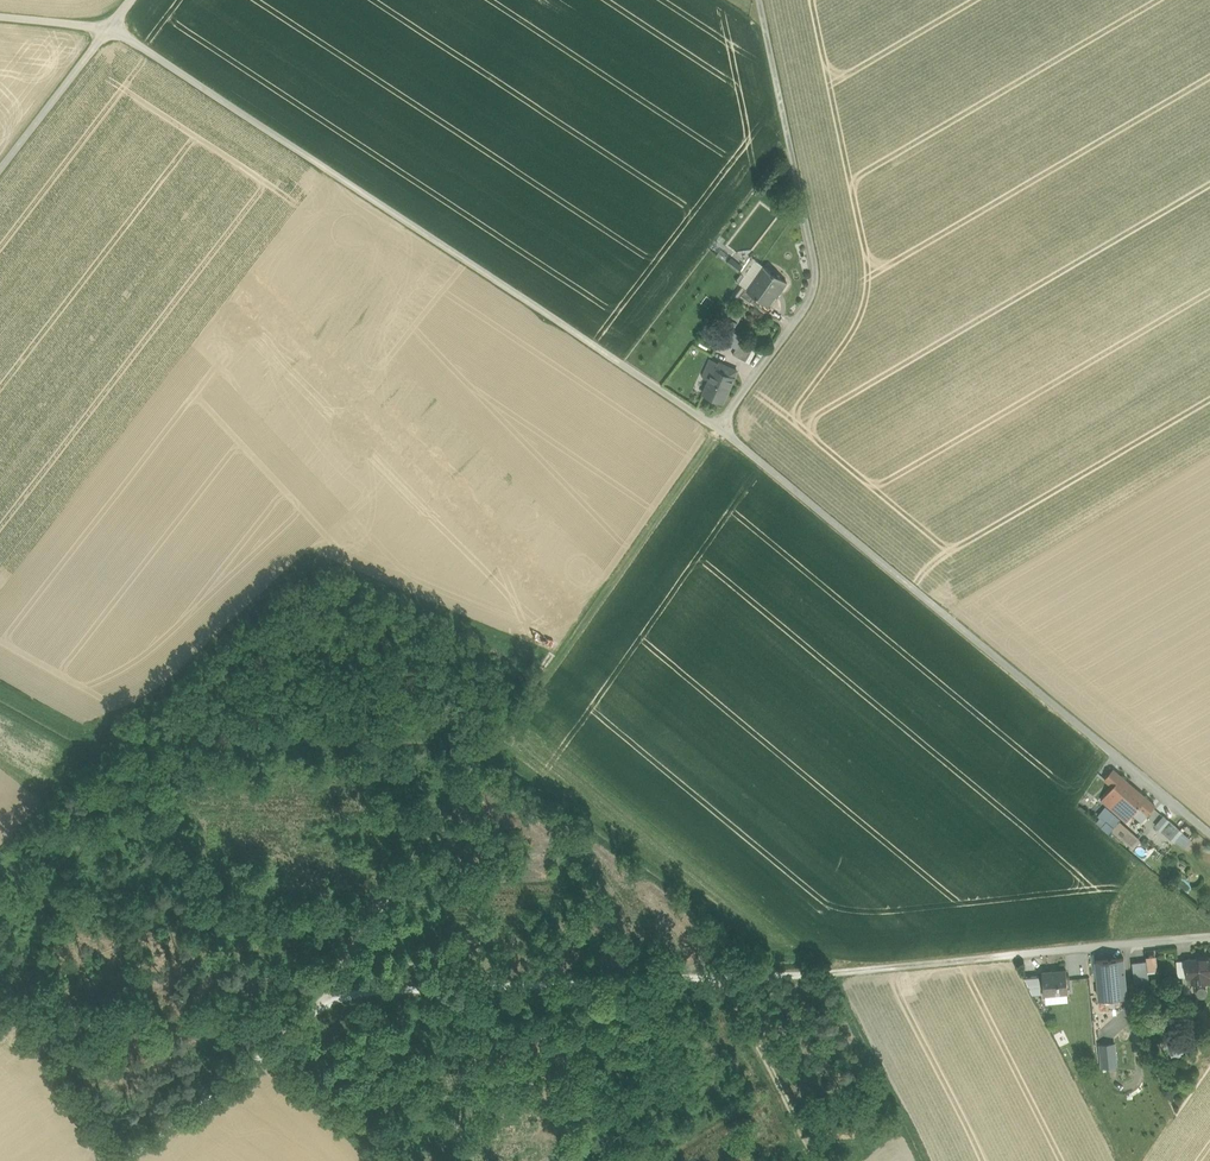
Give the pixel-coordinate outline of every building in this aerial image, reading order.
[(787,282),(766,266),(749,290),(768,305),(779,290),(780,292),(787,282)] [(726,343),(735,347),(732,354),(746,360),(754,341),(731,331),(726,343)] [(703,394),(723,402),(734,378),(715,369),(703,394)] [(1105,779),(1113,769),(1106,764),(1099,773),(1105,779)] [(1155,806),(1113,769),(1105,779),(1113,786),(1108,792),(1101,800),(1126,822),(1133,814),(1138,808),(1147,815),(1155,806)] [(1113,786),(1105,779),(1100,785),(1108,792),(1113,786)] [(1119,819),(1105,807),(1099,816),(1112,827),(1113,826),(1123,834),(1122,835),(1128,840),(1129,838),(1134,842),(1137,838),(1120,823),(1118,825),(1116,822),(1119,819)] [(1141,821),(1147,815),(1138,808),(1133,814),(1141,821)] [(1183,847),(1191,836),(1160,815),(1153,826),(1183,847)] [(1209,981),(1208,957),(1186,959),(1188,983),(1190,982),(1209,981)] [(1124,958),(1096,961),(1099,998),(1127,996),(1124,958)] [(1188,983),(1186,959),(1177,960),(1178,977),(1182,977),(1184,994),(1190,993),(1190,982),(1188,983)] [(1147,961),(1133,962),(1135,984),(1149,982),(1147,961)] [(1066,970),(1042,972),(1044,993),(1068,991),(1066,970)] [(1039,975),(1024,976),(1033,994),(1041,993),(1039,975)] [(1184,1036),(1179,1037),(1183,1051),(1188,1050),(1184,1036)] [(1179,1037),(1167,1040),(1171,1055),(1183,1051),(1179,1037)] [(1114,1044),(1100,1045),(1102,1066),(1116,1065),(1114,1044)]
